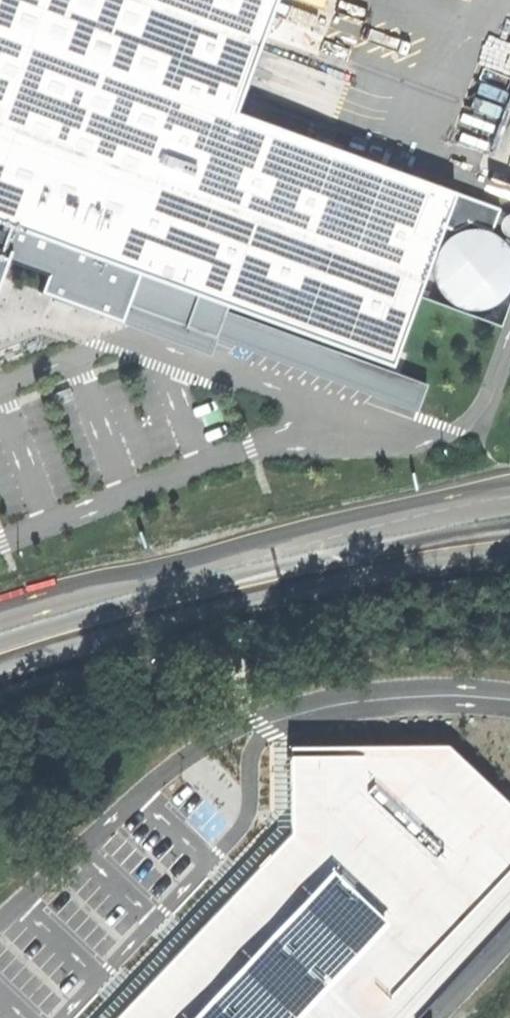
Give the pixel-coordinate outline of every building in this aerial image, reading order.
[(454,193),(235,112),(276,0),(0,0),(0,291),(5,279),(132,326),(211,355),(217,339),(226,310),(228,307),(390,365),(443,224),(454,193)] [(499,208),(454,193),(443,224),(455,229),(470,221),(492,229),(499,208)] [(291,747),(292,835),(119,1017),(412,1017),(402,1008),(390,997),(509,870),(509,804),(450,746),(291,747)]
